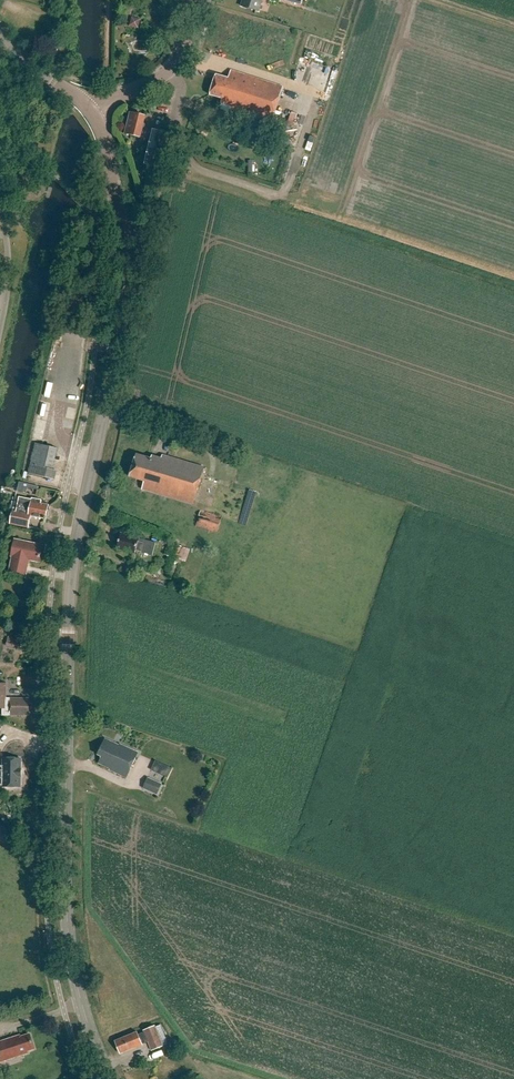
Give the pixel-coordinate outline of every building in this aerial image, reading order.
[(241,6),(259,12),(263,0),(243,0),(241,6)] [(140,17),(131,18),(132,27),(140,27),(140,17)] [(228,109),(237,112),(237,113),(271,124),(283,88),(230,71),(227,78),(216,75),(209,95),(222,99),(220,103),(229,106),(228,109)] [(131,113),(126,134),(141,138),(146,117),(131,113)] [(236,114),(233,124),(248,129),(251,119),(236,114)] [(53,470),(58,449),(36,444),(29,474),(55,480),(57,471),(53,470)] [(128,478),(143,482),(141,490),(192,506),(203,469),(160,455),(160,458),(151,456),(150,459),(135,455),(128,478)] [(39,487),(19,482),(17,491),(27,493),(28,488),(38,490),(39,487)] [(48,511),(50,505),(42,504),(43,500),(33,498),(33,500),(20,497),(20,498),(17,497),(12,524),(30,528),(32,516),(47,519),(47,517),(49,517),(49,513),(48,511)] [(200,511),(196,527),(218,533),(222,517),(200,511)] [(121,533),(116,549),(134,554),(135,550),(142,552),(145,543),(138,541),(138,538),(121,533)] [(12,557),(13,558),(11,571),(27,574),(29,561),(40,563),(43,546),(15,541),(12,557)] [(169,542),(164,554),(177,559),(182,547),(169,542)] [(5,646),(18,650),(21,641),(8,637),(5,646)] [(7,683),(0,683),(0,709),(4,709),(4,715),(29,715),(29,699),(7,699),(7,683)] [(98,764),(110,769),(109,770),(127,778),(138,754),(119,745),(119,746),(104,739),(97,755),(101,757),(98,764)] [(20,787),(20,775),(21,775),(22,770),(20,770),(21,762),(1,761),(1,767),(0,767),(0,784),(7,784),(7,786),(20,787)] [(171,768),(158,762),(154,771),(167,777),(171,768)] [(163,784),(148,777),(143,787),(158,794),(163,784)] [(6,845),(13,832),(2,826),(0,830),(0,842),(6,845)] [(136,1033),(114,1041),(119,1054),(141,1046),(141,1045),(147,1042),(150,1051),(162,1047),(154,1027),(142,1031),(143,1033),(137,1036),(136,1033)] [(28,1053),(28,1051),(35,1048),(30,1034),(18,1038),(18,1036),(0,1042),(0,1062),(0,1063),(28,1053)]
